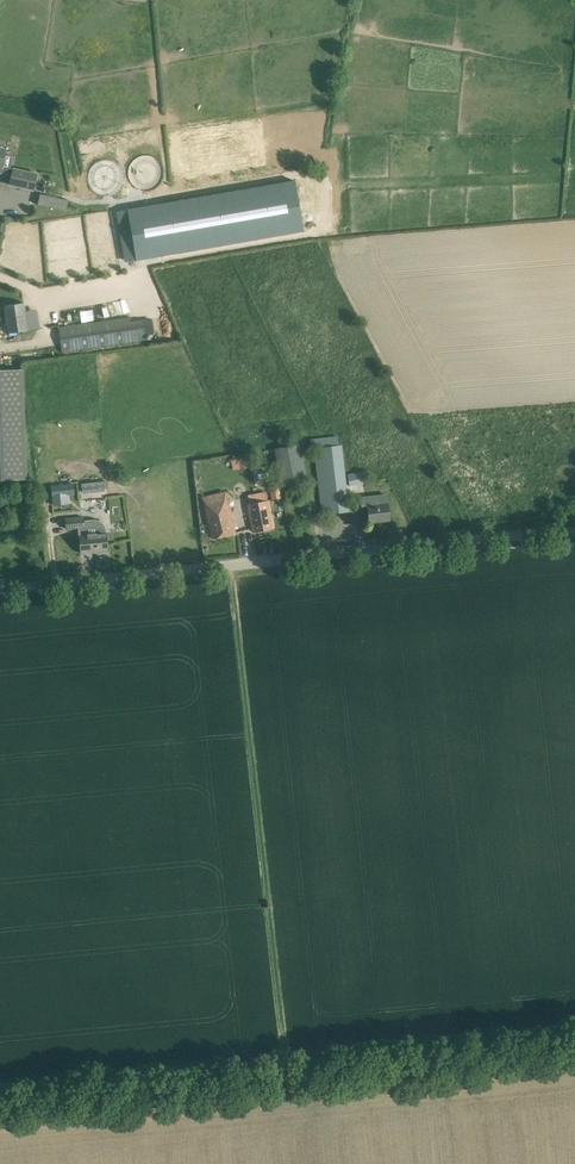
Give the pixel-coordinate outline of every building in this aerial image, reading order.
[(38,173),(12,167),(9,185),(34,191),(38,173)] [(286,184),(119,212),(127,262),(294,234),(286,184)] [(68,201),(40,194),(38,203),(66,210),(68,201)] [(5,305),(9,333),(29,330),(25,302),(5,305)] [(129,317),(59,327),(62,351),(143,339),(141,319),(130,321),(129,317)] [(0,370),(0,481),(28,480),(23,369),(0,370)] [(338,436),(310,438),(311,449),(315,448),(322,514),(329,513),(349,511),(342,445),(339,445),(338,436)] [(299,443),(275,449),(283,487),(307,482),(299,443)] [(249,467),(247,457),(239,458),(241,468),(249,467)] [(367,482),(365,470),(347,474),(350,486),(367,482)] [(104,488),(103,481),(82,484),(83,491),(104,488)] [(53,505),(61,504),(60,494),(67,494),(74,493),(73,484),(52,486),(53,505)] [(281,496),(279,487),(270,489),(273,498),(281,496)] [(360,496),(361,502),(362,514),(368,513),(369,522),(389,519),(387,503),(388,502),(387,493),(360,496)] [(235,533),(227,499),(204,505),(213,538),(235,533)] [(273,528),(267,500),(247,504),(253,532),(273,528)] [(108,550),(106,532),(105,529),(104,524),(100,521),(93,519),(84,520),(84,517),(66,519),(66,528),(78,528),(80,553),(108,550)]
